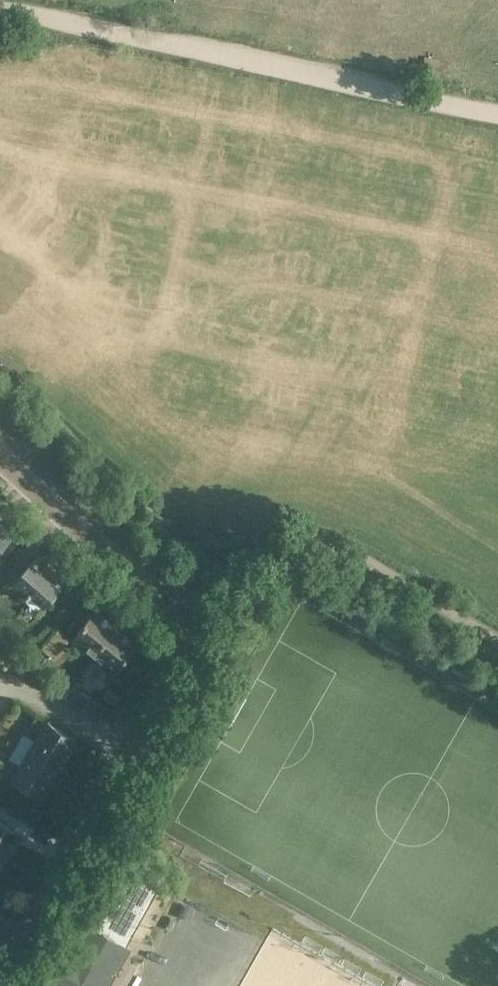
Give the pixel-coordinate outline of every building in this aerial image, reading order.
[(0,521),(0,551),(15,535),(0,521)] [(65,583),(37,558),(12,586),(25,598),(30,592),(45,605),(65,583)] [(116,627),(95,611),(74,637),(94,653),(116,627)] [(137,645),(116,627),(94,653),(92,656),(113,674),(137,645)] [(54,657),(71,638),(60,628),(43,647),(54,657)] [(112,709),(92,696),(69,682),(62,696),(105,722),(112,709)] [(47,719),(11,780),(43,799),(79,739),(47,719)] [(0,819),(0,854),(8,858),(23,833),(0,819)] [(63,985),(64,985),(98,985),(123,943),(128,934),(130,935),(157,888),(156,887),(163,875),(130,856),(123,869),(121,868),(99,908),(94,915),(101,919),(96,928),(63,985)]
